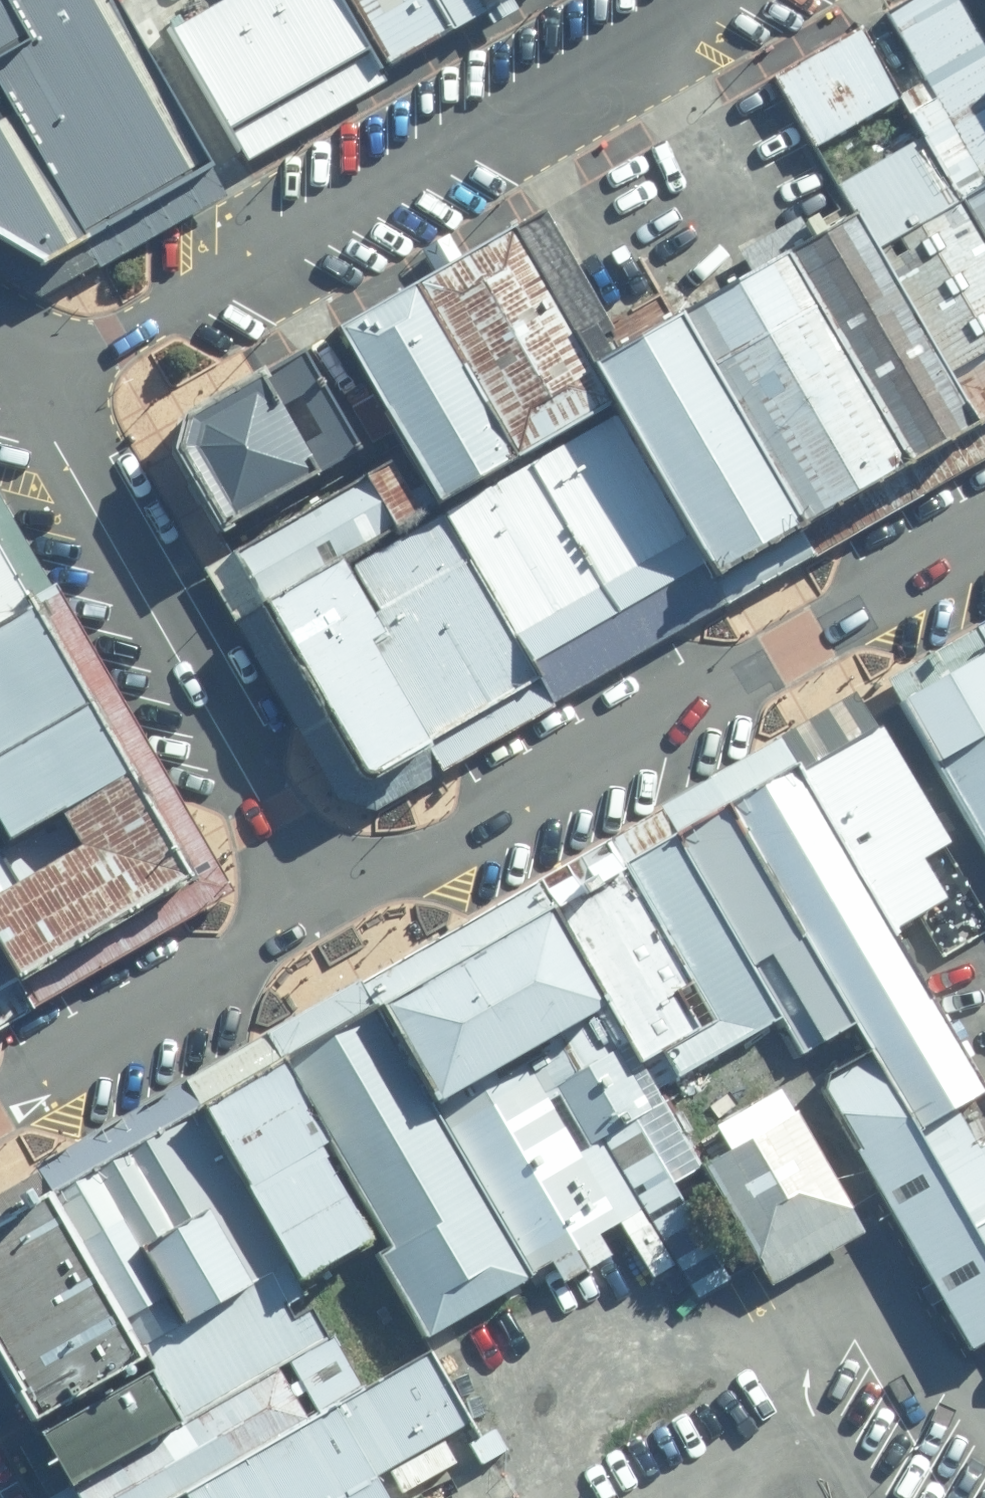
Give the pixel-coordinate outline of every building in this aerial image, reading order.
[(218,162),(128,7),(122,9),(117,0),(111,0),(72,23),(109,89),(81,103),(52,52),(73,41),(65,28),(0,63),(0,69),(25,109),(64,172),(100,229),(218,162)] [(28,0),(0,0),(0,55),(46,30),(28,0)] [(379,72),(337,0),(149,0),(237,153),(379,72)] [(428,0),(352,0),(388,62),(445,31),(428,0)] [(450,26),(494,0),(435,0),(450,26)] [(958,0),(914,0),(892,12),(886,15),(924,81),(935,99),(910,113),(922,135),(836,185),(849,208),(875,202),(893,235),(975,187),(984,183),(984,47),(958,0)] [(859,29),(774,79),(815,149),(900,100),(859,29)] [(100,229),(64,172),(45,183),(3,120),(25,109),(0,69),(0,240),(41,264),(100,229)] [(900,100),(815,149),(835,183),(919,134),(900,100)] [(975,187),(984,204),(984,183),(975,187)] [(698,307),(820,517),(836,546),(984,461),(984,227),(969,200),(886,248),(864,210),(805,244),(698,307)] [(524,452),(606,405),(509,232),(427,281),(524,452)] [(439,485),(521,454),(424,282),(342,330),(439,485)] [(698,307),(604,360),(629,404),(718,556),(727,572),(742,598),(836,546),(820,517),(698,307)] [(371,451),(310,348),(185,419),(176,454),(225,537),(371,451)] [(402,447),(371,396),(349,409),(377,460),(402,447)] [(629,404),(449,509),(541,663),(550,678),(565,703),(742,598),(727,572),(718,556),(629,404)] [(433,504),(402,453),(229,550),(261,603),(433,504)] [(449,509),(349,568),(387,634),(375,641),(436,744),(449,770),(565,703),(550,678),(541,663),(449,509)] [(24,604),(0,562),(0,618),(24,604)] [(349,568),(344,563),(272,604),(241,620),(341,797),(382,809),(449,770),(436,744),(375,641),(387,634),(349,568)] [(0,632),(0,813),(17,845),(71,813),(88,843),(0,897),(0,925),(25,966),(181,881),(29,617),(0,632)] [(909,703),(984,838),(984,658),(909,703)] [(735,805),(866,1022),(931,1124),(984,1094),(984,1074),(806,763),(735,805)] [(735,805),(682,835),(787,1016),(809,1052),(866,1022),(735,805)] [(0,813),(0,897),(88,843),(71,813),(17,845),(0,813)] [(682,835),(631,864),(634,869),(699,981),(723,1022),(667,1057),(677,1074),(787,1016),(682,835)] [(634,869),(584,900),(668,1042),(702,1024),(682,991),(699,981),(634,869)] [(544,878),(369,976),(385,1003),(444,1104),(544,1273),(559,1263),(571,1280),(617,1253),(607,1232),(624,1222),(659,1278),(680,1264),(703,1298),(735,1279),(679,1183),(707,1166),(617,1006),(559,905),(544,878)] [(9,981),(0,965),(0,987),(9,981)] [(369,976),(279,1027),(295,1054),(344,1136),(337,1140),(391,1232),(398,1243),(382,1252),(432,1339),(544,1273),(444,1104),(385,1003),(369,976)] [(295,1054),(279,1027),(190,1077),(207,1106),(305,1281),(391,1232),(337,1140),(344,1136),(295,1054)] [(871,1062),(829,1084),(974,1347),(984,1341),(984,1264),(871,1062)] [(732,1146),(713,1157),(785,1283),(876,1232),(807,1111),(799,1115),(784,1087),(719,1124),(732,1146)] [(966,1112),(919,1135),(984,1251),(984,1142),(966,1112)] [(205,1113),(64,1191),(157,1360),(161,1368),(187,1414),(328,1337),(205,1113)] [(0,1226),(0,1350),(42,1424),(157,1360),(64,1191),(0,1226)] [(73,1484),(82,1497),(168,1497),(365,1386),(337,1336),(190,1419),(73,1484)] [(382,1475),(471,1424),(429,1351),(174,1497),(395,1497),(382,1475)] [(161,1368),(24,1444),(52,1495),(73,1484),(190,1419),(187,1414),(161,1368)]
